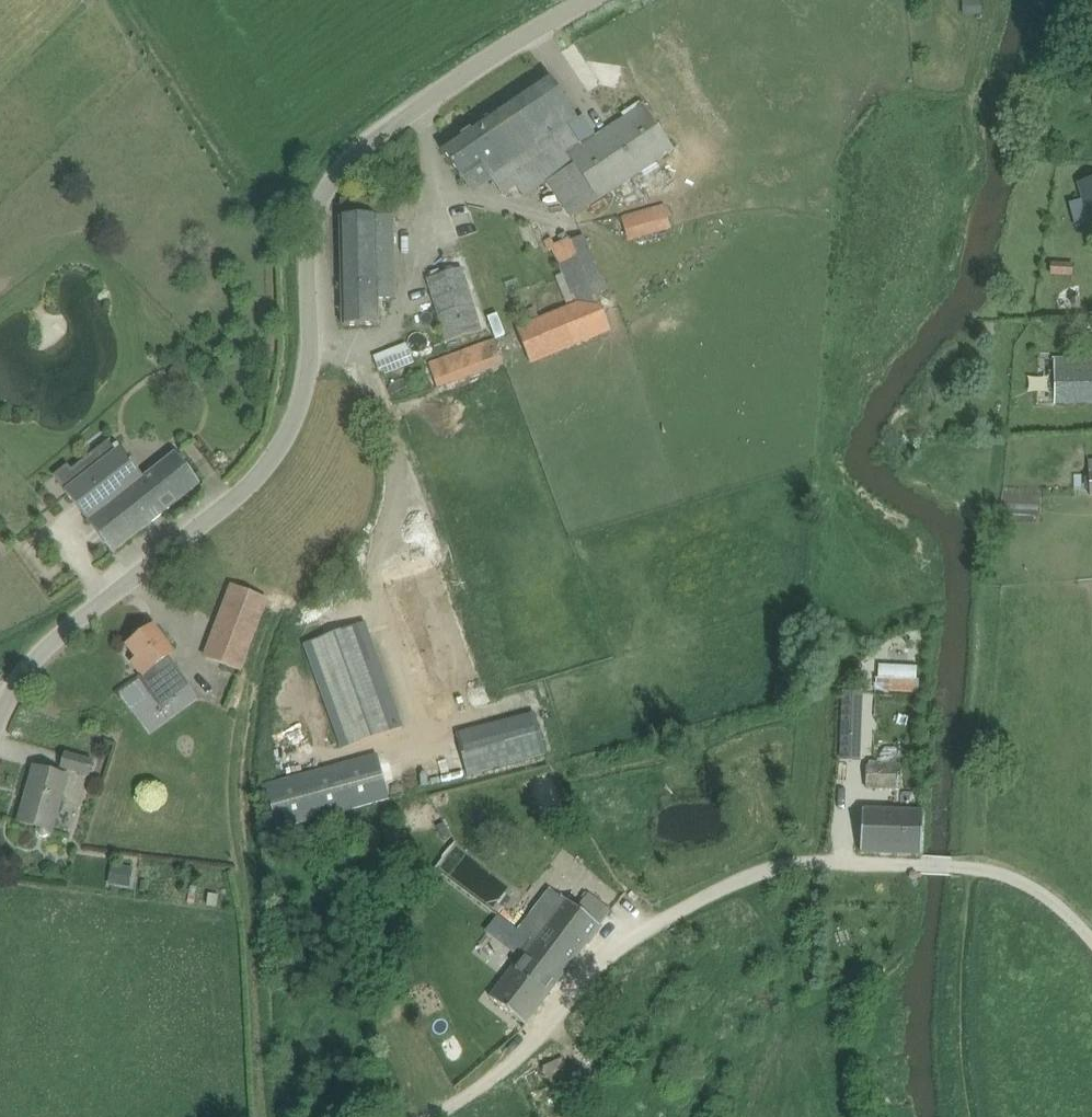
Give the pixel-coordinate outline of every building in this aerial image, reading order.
[(963,0),(963,15),(980,16),(980,0),(963,0)] [(579,121),(549,77),(489,117),(441,149),(462,180),(482,167),(485,165),(503,191),(519,181),(510,167),(558,135),(569,127),(579,121)] [(600,201),(675,150),(644,105),(582,147),(569,127),(558,135),(571,155),(569,156),(600,201)] [(1091,226),(1091,181),(1080,184),(1091,226)] [(628,241),(743,209),(735,185),(621,217),(628,241)] [(380,299),(395,299),(393,200),(341,201),(341,217),(343,326),(380,325),(380,299)] [(532,364),(612,331),(599,295),(607,291),(584,236),(571,241),(570,239),(552,246),(574,304),(517,328),(532,364)] [(1050,263),(1050,275),(1074,276),(1074,264),(1050,263)] [(448,342),(482,332),(462,269),(428,279),(448,342)] [(506,334),(498,314),(488,318),(496,338),(506,334)] [(438,389),(504,366),(494,340),(429,364),(438,389)] [(379,369),(411,357),(406,343),(374,356),(379,369)] [(1091,406),(1091,358),(1054,358),(1055,406),(1091,406)] [(63,489),(113,553),(200,485),(175,454),(145,478),(120,447),(63,489)] [(382,567),(420,696),(479,678),(441,550),(382,567)] [(240,669),(266,600),(233,587),(207,657),(240,669)] [(342,748),(402,726),(365,622),(305,644),(342,748)] [(180,670),(169,656),(173,653),(153,626),(128,645),(138,658),(133,662),(144,675),(155,667),(166,681),(180,670)] [(879,665),(879,677),(917,679),(917,667),(879,665)] [(467,776),(472,775),(474,782),(494,777),(492,770),(546,755),(535,715),(457,736),(467,776)] [(858,759),(859,734),(844,733),(842,758),(858,759)] [(901,753),(881,752),(880,764),(867,764),(866,789),(899,791),(901,753)] [(89,776),(93,761),(66,753),(62,768),(89,776)] [(277,830),(390,799),(378,755),(265,786),(277,830)] [(25,803),(19,822),(54,832),(70,777),(35,767),(27,795),(28,796),(26,803),(25,803)] [(922,855),(924,813),(863,809),(861,852),(922,855)] [(117,865),(114,886),(131,889),(134,867),(117,865)] [(188,903),(194,904),(197,889),(191,887),(188,903)] [(490,998),(526,1025),(611,911),(588,894),(577,909),(564,899),(490,998)] [(579,1087),(562,1057),(543,1067),(558,1097),(579,1087)]
